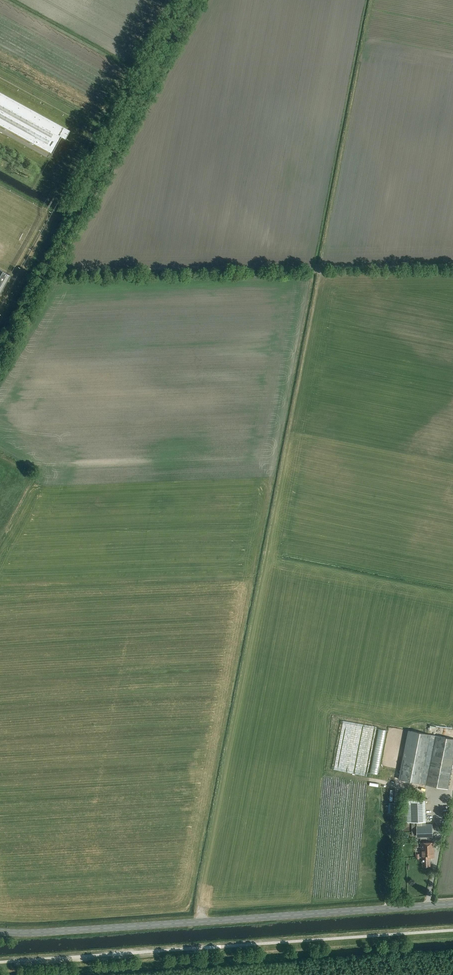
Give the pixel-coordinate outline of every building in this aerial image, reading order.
[(0,93),(0,125),(52,154),(61,137),(65,139),(70,131),(0,93)] [(10,276),(10,275),(0,270),(0,295),(10,276)] [(448,789),(452,764),(452,738),(409,730),(400,779),(448,789)] [(404,797),(404,822),(416,822),(421,822),(426,822),(426,797),(404,797)] [(433,837),(432,824),(421,824),(421,822),(416,822),(416,824),(417,837),(433,837)] [(434,842),(421,843),(421,858),(422,858),(422,866),(430,866),(430,858),(434,858),(434,842)]
